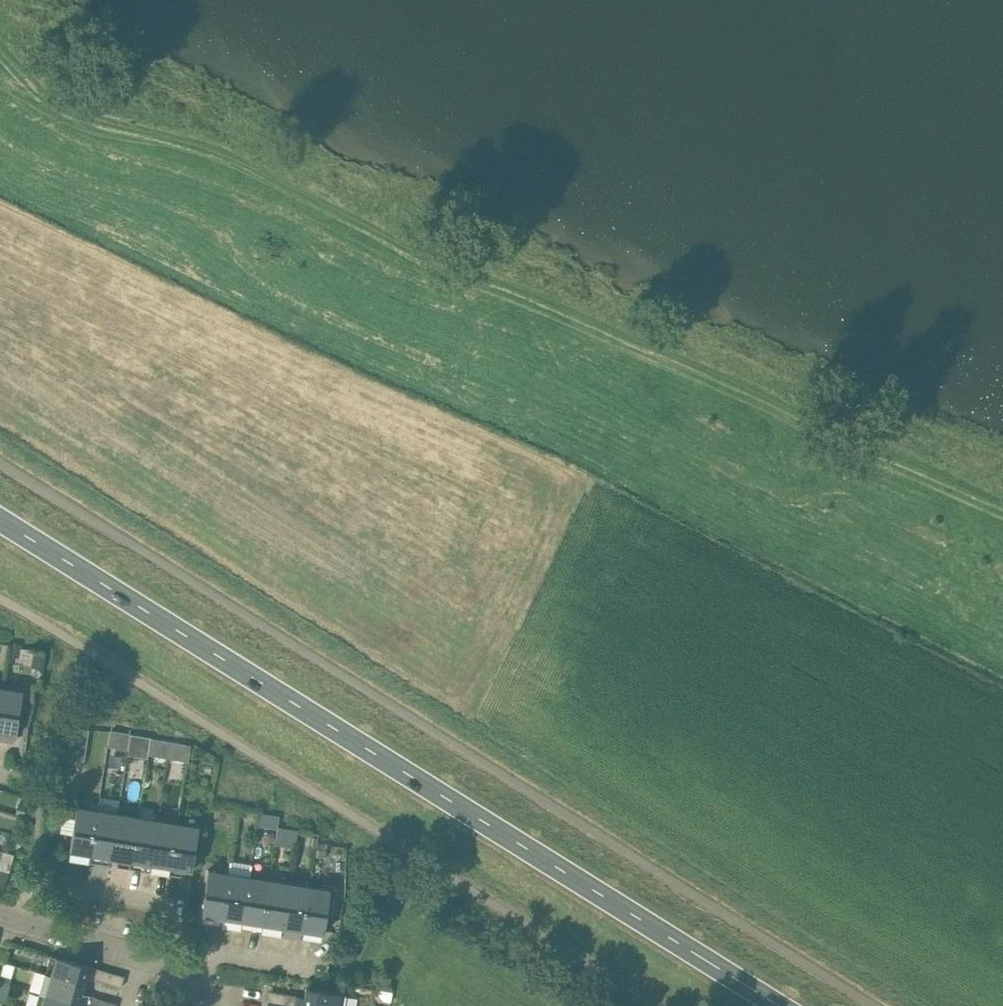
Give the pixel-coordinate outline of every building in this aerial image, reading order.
[(2,687),(0,698),(0,740),(6,741),(7,733),(15,735),(22,690),(2,687)] [(71,727),(69,739),(70,739),(87,742),(88,730),(72,727),(71,727)] [(189,759),(191,740),(110,730),(108,749),(189,759)] [(77,859),(89,861),(98,808),(76,805),(69,850),(78,851),(77,859)] [(110,857),(118,811),(98,808),(89,861),(101,863),(102,855),(110,857)] [(138,814),(118,811),(110,857),(118,858),(117,866),(129,868),(138,814)] [(261,812),(259,825),(277,828),(279,815),(262,812),(261,812)] [(151,863),(158,817),(138,814),(129,868),(141,869),(143,862),(151,863)] [(169,874),(178,820),(158,817),(151,863),(159,865),(157,872),(169,874)] [(199,823),(178,820),(169,874),(182,876),(183,869),(191,870),(199,823)] [(279,825),(277,840),(295,843),(298,828),(279,825)] [(316,843),(314,856),(328,859),(331,846),(316,843)] [(221,924),(231,860),(229,873),(208,869),(201,914),(210,915),(209,922),(221,924)] [(234,919),(242,920),(249,876),(251,864),(231,860),(221,924),(233,926),(234,919)] [(261,931),(269,879),(249,876),(242,920),(250,921),(249,929),(261,931)] [(282,926),(289,882),(269,879),(261,931),(273,933),(274,925),(282,926)] [(309,885),(289,882),(282,926),(290,928),(289,935),(301,937),(309,885)] [(330,889),(309,885),(301,937),(313,939),(315,931),(323,933),(330,889)] [(50,955),(45,974),(83,985),(86,976),(121,987),(124,976),(50,955)] [(0,979),(0,980),(1,980),(9,983),(11,977),(1,974),(1,975),(0,979)] [(83,985),(45,974),(39,992),(88,1005),(96,1005),(98,998),(81,993),(83,985)] [(297,1005),(344,1005),(346,994),(306,988),(305,997),(268,990),(266,1001),(297,1005)] [(39,992),(35,1005),(88,1005),(39,992)]
